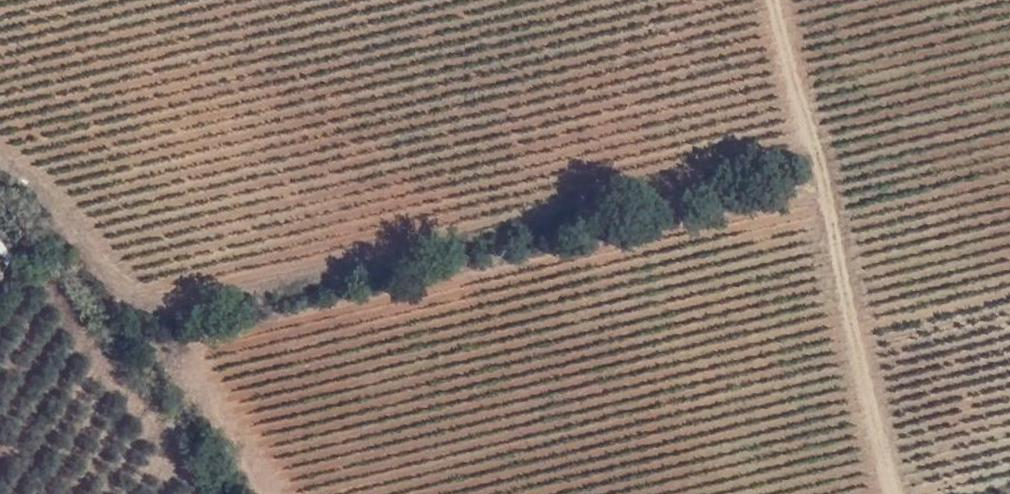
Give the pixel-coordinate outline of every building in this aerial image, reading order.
[(13,255),(0,243),(0,268),(13,255)]
